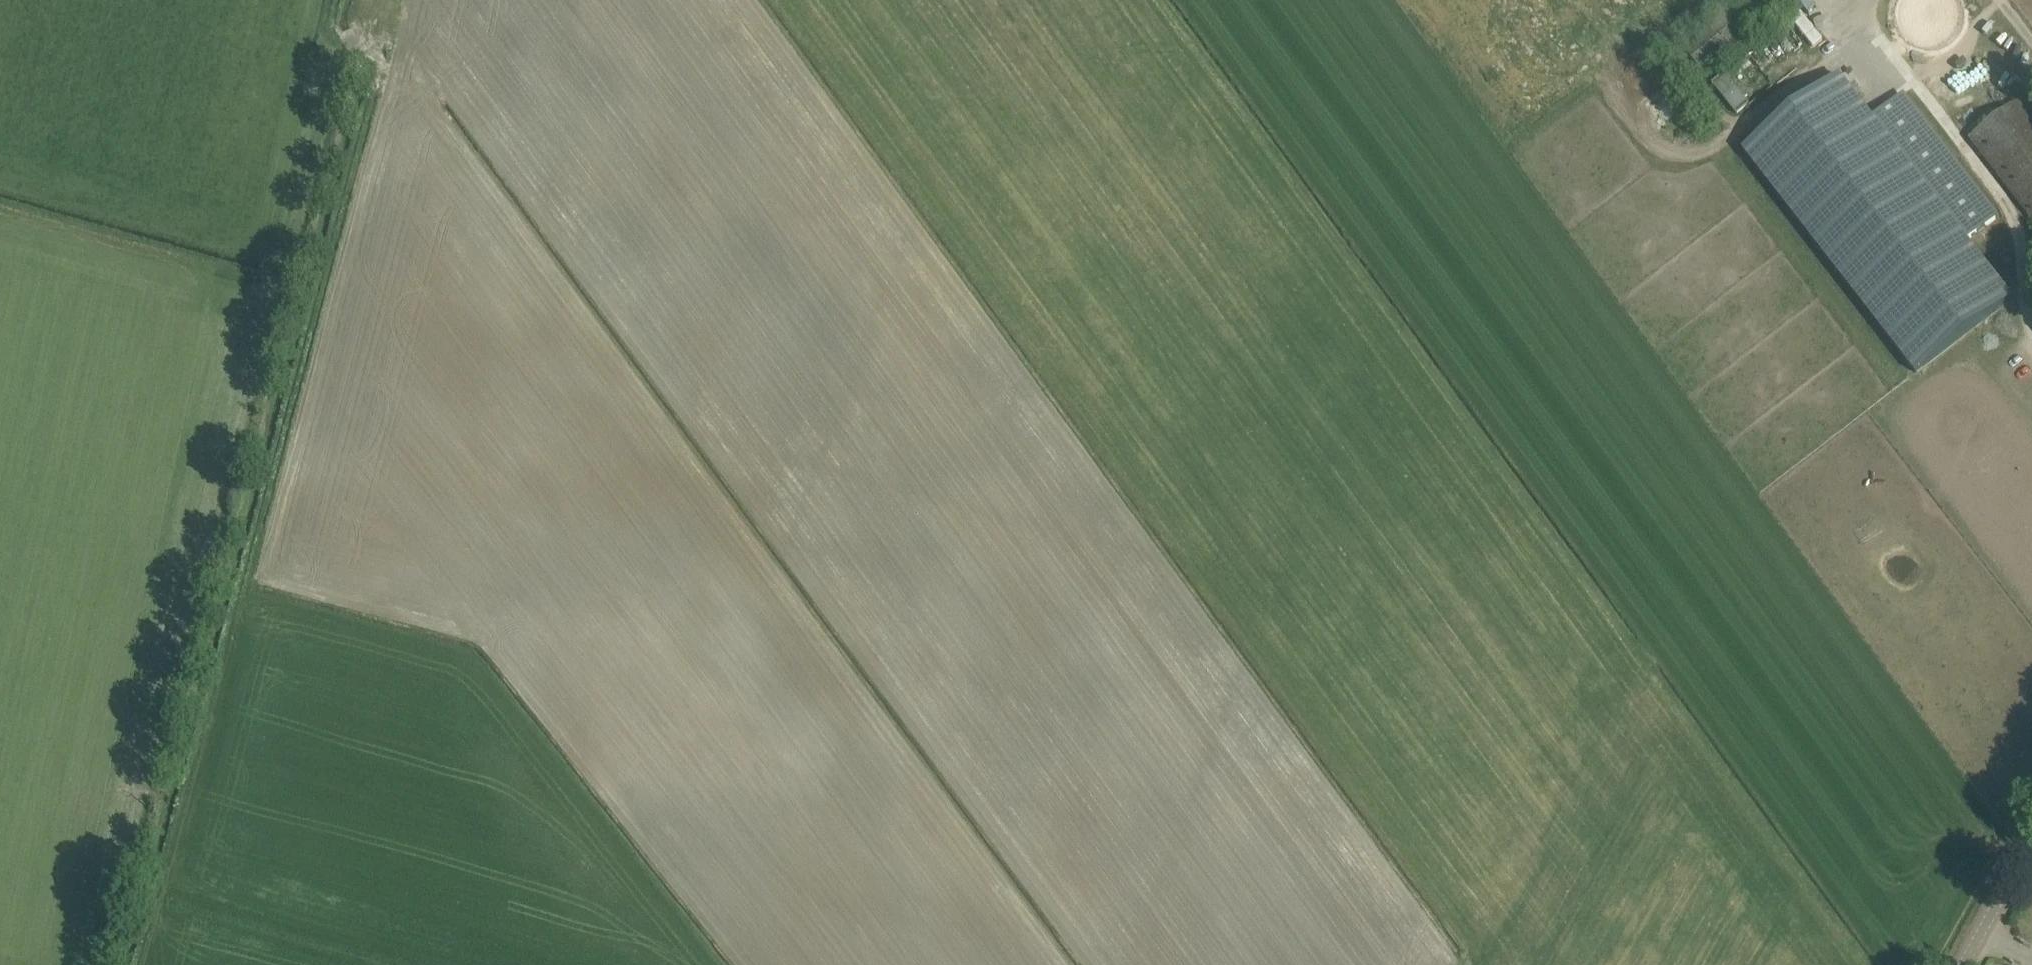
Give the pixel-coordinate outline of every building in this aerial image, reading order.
[(1678,50),(1699,75),(1789,0),(1739,0),(1678,50)] [(1804,11),(1712,85),(1727,104),(1741,92),(1747,98),(1759,88),(1764,95),(1829,43),(1804,11)] [(1839,76),(1742,151),(1915,373),(2011,299),(1966,241),(1995,219),(1927,130),(1901,96),(1873,118),(1839,76)] [(1969,139),(2031,221),(2031,122),(2017,103),(2001,115),(1969,139)]
